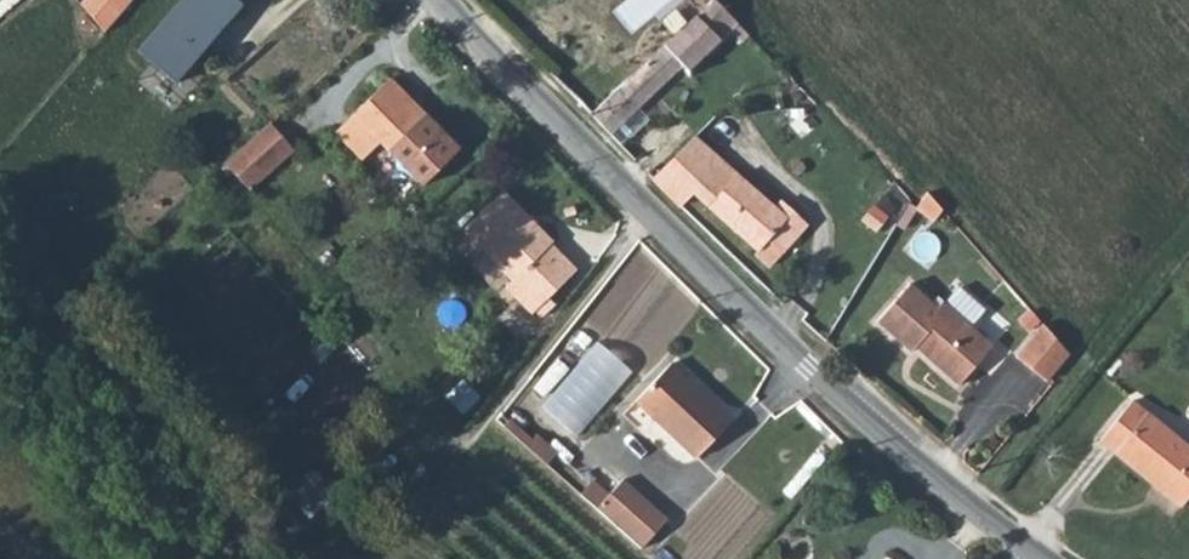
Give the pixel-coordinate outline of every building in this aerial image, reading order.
[(74,1),(99,28),(124,0),(75,0),(74,1)] [(235,0),(179,0),(137,48),(175,81),(241,6),(235,0)] [(338,19),(358,0),(323,0),(338,19)] [(596,124),(618,145),(683,78),(690,84),(738,32),(713,3),(705,15),(630,91),(596,124)] [(331,130),(360,158),(376,141),(423,186),(460,150),(422,109),(418,113),(388,74),(331,130)] [(219,159),(246,186),(290,146),(267,119),(219,159)] [(658,185),(686,214),(699,202),(775,277),(784,267),(792,274),(809,256),(795,245),(806,235),(783,210),(772,220),(698,145),(658,185)] [(878,176),(868,186),(885,203),(895,192),(878,176)] [(461,228),(512,279),(506,286),(532,312),(578,266),(500,188),(461,228)] [(866,344),(905,377),(912,371),(953,406),(987,363),(938,323),(932,329),(900,304),(866,344)] [(531,396),(587,432),(633,361),(593,336),(581,356),(564,345),(531,396)] [(1039,336),(1013,372),(1043,393),(1066,363),(1039,336)] [(624,408),(685,463),(722,425),(663,368),(624,408)] [(1188,499),(1188,450),(1130,406),(1099,447),(1183,508),(1188,499)] [(507,424),(502,430),(533,456),(538,450),(507,424)] [(538,450),(533,456),(550,471),(561,458),(544,444),(538,450)] [(596,511),(640,549),(661,523),(619,485),(596,511)] [(775,553),(783,558),(795,558),(802,550),(788,538),(775,553)]
